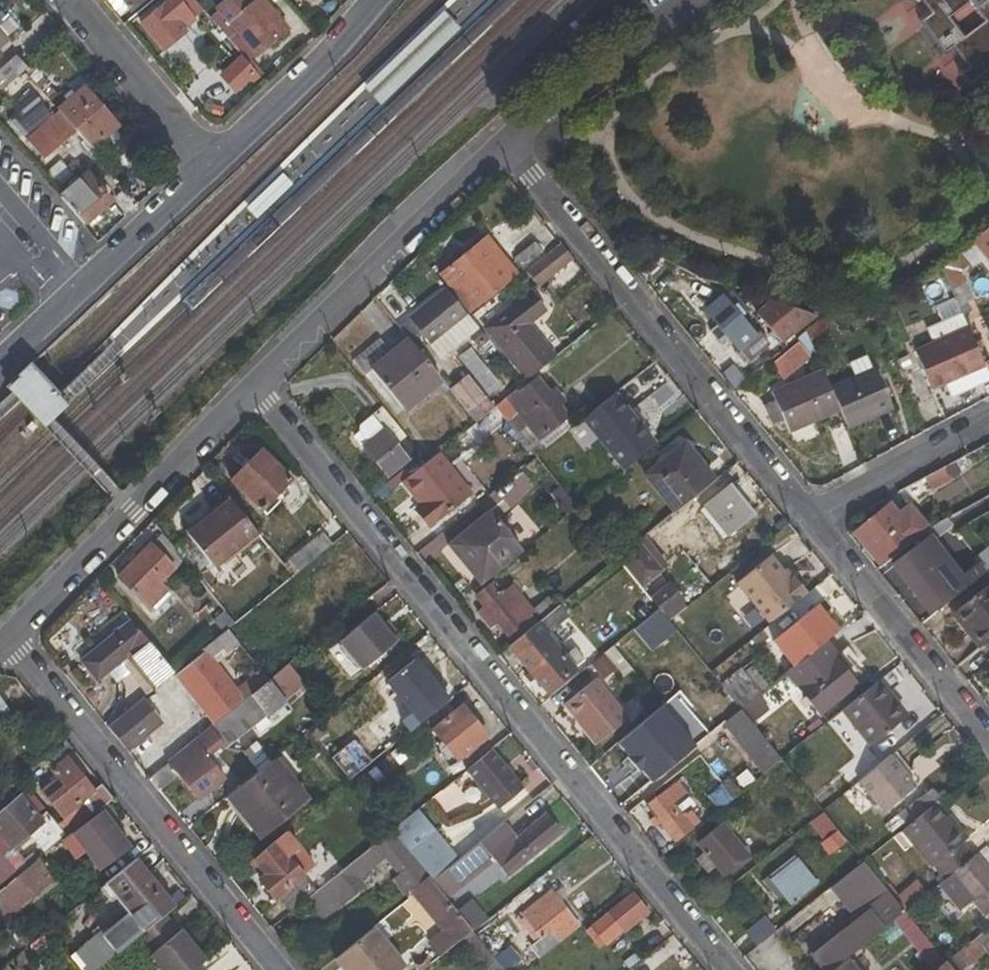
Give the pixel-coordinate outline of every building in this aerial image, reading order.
[(139,23),(162,51),(186,31),(177,19),(188,9),(193,16),(202,8),(195,0),(166,0),(139,23)] [(250,0),(222,0),(215,6),(257,55),(289,29),(264,0),(255,0),(252,2),(250,0)] [(956,49),(971,69),(962,75),(971,87),(988,73),(988,0),(923,0),(934,15),(923,24),(947,56),(956,49)] [(186,31),(197,21),(193,16),(188,9),(177,19),(186,31)] [(444,10),(367,86),(383,102),(460,26),(444,10)] [(9,40),(0,30),(0,49),(9,40)] [(0,67),(0,90),(22,71),(26,67),(15,55),(0,67)] [(220,67),(231,92),(259,80),(248,55),(220,67)] [(118,125),(85,86),(56,110),(76,133),(90,149),(118,125)] [(43,160),(76,133),(56,110),(24,137),(43,160)] [(112,200),(87,172),(58,195),(82,225),(110,201),(112,200)] [(964,249),(976,263),(984,260),(988,265),(988,228),(964,249)] [(487,238),(439,275),(472,315),(504,289),(502,286),(516,275),(487,238)] [(513,260),(522,271),(543,254),(535,243),(513,260)] [(527,274),(538,287),(573,260),(562,247),(527,274)] [(976,263),(964,249),(940,269),(957,309),(972,302),(959,273),(968,266),(976,263)] [(465,313),(446,289),(397,328),(408,342),(417,353),(439,336),(447,346),(462,334),(453,324),(465,313)] [(486,329),(528,380),(547,364),(554,359),(526,325),(544,311),(531,295),(486,329)] [(735,305),(729,310),(719,299),(705,310),(749,363),(769,345),(758,332),(752,337),(738,320),(743,315),(735,305)] [(791,329),(810,312),(784,306),(777,313),(791,329)] [(776,340),(791,329),(777,313),(763,324),(776,340)] [(988,340),(988,318),(981,322),(988,340)] [(915,350),(932,388),(943,383),(983,366),(965,328),(915,350)] [(574,329),(552,347),(559,355),(564,350),(581,337),(574,329)] [(371,371),(404,412),(440,382),(417,353),(408,342),(371,371)] [(783,380),(803,363),(790,348),(769,365),(783,380)] [(566,359),(569,356),(564,350),(559,355),(554,359),(547,364),(558,378),(572,367),(566,359)] [(34,364),(19,378),(33,393),(47,408),(62,393),(34,364)] [(988,382),(988,381),(983,366),(943,383),(950,399),(988,382)] [(893,409),(875,369),(829,388),(840,412),(848,429),(868,420),(893,409)] [(840,412),(829,388),(822,371),(771,393),(790,434),(840,412)] [(468,374),(446,391),(471,424),(493,407),(468,374)] [(70,401),(62,393),(47,408),(33,393),(19,378),(10,387),(17,393),(46,424),(54,416),(70,401)] [(517,389),(495,408),(517,436),(527,427),(537,439),(566,416),(559,406),(564,401),(554,388),(547,392),(537,380),(521,393),(517,389)] [(618,394),(585,420),(625,469),(658,443),(618,394)] [(873,434),(898,424),(893,409),(868,420),(873,434)] [(386,467),(392,473),(407,461),(384,431),(363,447),(381,470),(386,467)] [(700,464),(683,442),(677,448),(695,468),(700,464)] [(536,443),(528,449),(535,458),(543,451),(536,443)] [(644,474),(675,512),(689,500),(715,480),(700,464),(695,468),(677,448),(644,474)] [(279,502),(273,497),(291,479),(261,450),(230,481),(266,515),(279,502)] [(438,454),(426,464),(403,484),(421,507),(417,511),(429,526),(470,493),(438,454)] [(918,497),(950,482),(944,469),(912,485),(918,497)] [(721,540),(751,516),(719,477),(715,480),(689,500),(721,540)] [(212,569),(256,534),(228,500),(186,534),(212,569)] [(880,512),(855,532),(879,561),(920,527),(906,510),(891,523),(880,512)] [(449,545),(481,585),(520,553),(488,513),(449,545)] [(282,565),(292,578),(332,545),(321,533),(282,565)] [(159,583),(183,561),(161,534),(117,577),(149,609),(166,591),(159,583)] [(893,565),(931,616),(986,571),(979,563),(960,578),(928,538),(893,565)] [(644,554),(635,544),(617,559),(625,570),(644,554)] [(736,585),(768,626),(806,595),(794,579),(790,582),(771,558),(736,585)] [(644,608),(643,609),(649,617),(659,610),(649,598),(625,570),(617,559),(610,565),(644,608)] [(667,584),(649,598),(659,610),(668,622),(686,607),(667,584)] [(978,650),(983,646),(988,640),(988,584),(954,612),(969,631),(966,634),(978,650)] [(490,628),(496,623),(513,643),(557,609),(548,598),(530,611),(511,587),(498,597),(489,586),(476,597),(484,608),(478,614),(490,628)] [(557,609),(513,643),(509,647),(545,692),(583,662),(572,650),(563,656),(546,635),(568,616),(560,605),(557,609)] [(627,641),(638,654),(672,627),(668,622),(659,610),(649,617),(640,624),(643,629),(627,641)] [(223,612),(213,621),(223,634),(227,631),(234,625),(223,612)] [(389,629),(384,633),(381,629),(372,617),(338,644),(362,672),(400,641),(390,628),(389,629)] [(153,688),(172,672),(130,620),(80,661),(97,682),(119,663),(126,657),(153,688)] [(389,629),(386,625),(381,629),(384,633),(389,629)] [(206,708),(216,722),(267,681),(255,666),(246,673),(249,678),(235,689),(216,665),(211,660),(223,650),(226,654),(238,645),(227,631),(223,634),(203,650),(205,654),(177,676),(204,710),(206,708)] [(837,656),(825,642),(787,673),(818,712),(862,677),(842,652),(837,656)] [(617,669),(615,667),(624,660),(613,646),(590,665),(603,680),(617,669)] [(216,665),(228,656),(226,654),(223,650),(211,660),(216,665)] [(119,663),(145,694),(153,688),(126,657),(119,663)] [(385,682),(412,715),(442,692),(414,659),(385,682)] [(720,686),(740,711),(759,696),(738,671),(720,686)] [(700,724),(713,714),(722,726),(740,711),(720,686),(708,672),(678,697),(700,724)] [(561,706),(593,745),(627,718),(596,678),(561,706)] [(282,684),(275,690),(267,681),(216,722),(207,729),(223,748),(224,750),(292,695),(282,684)] [(885,691),(878,683),(873,686),(880,694),(885,691)] [(880,694),(873,686),(842,711),(870,746),(907,717),(885,691),(880,694)] [(752,726),(770,711),(759,696),(740,711),(752,726)] [(636,773),(638,772),(650,786),(708,738),(675,698),(617,746),(628,759),(626,760),(636,773)] [(162,722),(143,699),(106,729),(125,752),(162,722)] [(431,730),(456,761),(487,737),(462,706),(431,730)] [(722,726),(762,776),(781,761),(752,726),(740,711),(722,726)] [(329,730),(323,723),(309,734),(316,741),(329,730)] [(208,759),(223,748),(207,729),(164,762),(167,766),(148,780),(157,792),(178,775),(199,800),(224,779),(208,759)] [(497,811),(524,789),(492,751),(465,772),(497,811)] [(882,812),(914,786),(889,756),(858,782),(882,812)] [(99,811),(113,799),(101,784),(92,792),(65,760),(50,771),(63,787),(46,801),(62,819),(78,807),(80,809),(89,819),(99,811)] [(307,803),(273,760),(256,773),(226,797),(260,840),(307,803)] [(661,824),(676,841),(698,823),(689,811),(682,817),(672,806),(687,794),(678,782),(647,806),(655,817),(648,821),(655,829),(661,824)] [(931,789),(886,826),(895,837),(901,832),(932,807),(940,800),(931,789)] [(21,796),(0,813),(0,853),(18,875),(30,867),(14,848),(27,836),(44,855),(58,843),(66,837),(59,827),(46,812),(39,818),(21,796)] [(901,832),(942,881),(973,856),(962,844),(967,839),(956,826),(951,830),(943,819),(932,807),(901,832)] [(66,837),(89,819),(80,809),(59,827),(66,837)] [(98,871),(128,847),(99,811),(89,819),(66,837),(58,843),(73,861),(83,853),(98,871)] [(458,860),(417,811),(390,833),(427,878),(430,883),(458,860)] [(846,841),(822,812),(808,824),(821,840),(818,842),(828,856),(846,841)] [(956,826),(948,816),(943,819),(951,830),(956,826)] [(544,818),(516,841),(503,825),(458,860),(430,883),(447,902),(496,862),(507,874),(557,834),(544,818)] [(715,868),(722,875),(747,855),(724,825),(698,846),(704,854),(695,860),(707,874),(715,868)] [(405,896),(427,878),(390,833),(316,893),(303,903),(319,924),(364,888),(359,881),(386,860),(399,875),(393,881),(405,896)] [(278,897),(291,912),(303,903),(316,893),(274,843),(252,861),(264,876),(258,880),(273,900),(278,897)] [(985,846),(973,856),(942,881),(938,884),(958,909),(970,899),(983,914),(988,910),(988,850),(985,846)] [(3,889),(18,875),(0,853),(0,885),(3,889)] [(784,893),(773,880),(797,861),(793,857),(763,882),(776,899),(784,893)] [(78,906),(38,940),(26,950),(42,969),(99,969),(139,937),(166,915),(175,908),(136,860),(104,886),(129,916),(104,937),(78,906)] [(0,891),(0,919),(26,950),(38,940),(15,911),(53,880),(37,861),(30,867),(18,875),(3,889),(0,891)] [(791,903),(815,884),(797,861),(773,880),(784,893),(791,903)] [(894,920),(904,912),(892,899),(863,862),(830,889),(843,905),(866,886),(876,900),(854,918),(836,932),(842,940),(805,969),(833,969),(847,959),(894,920)] [(925,894),(915,882),(892,899),(904,912),(925,894)] [(471,933),(447,902),(430,883),(414,896),(434,921),(443,932),(428,944),(440,958),(458,943),(471,933)] [(528,948),(538,960),(578,927),(559,904),(568,897),(559,884),(516,919),(535,942),(528,948)] [(843,905),(854,918),(876,900),(866,886),(843,905)] [(599,949),(646,911),(632,893),(586,932),(599,949)] [(408,901),(428,926),(434,921),(414,896),(408,901)] [(935,969),(936,969),(944,963),(904,912),(894,920),(935,969)] [(180,932),(166,915),(139,937),(152,953),(149,957),(160,969),(196,969),(201,966),(208,961),(183,930),(180,932)] [(744,933),(757,949),(776,934),(763,918),(744,933)] [(338,958),(348,969),(402,969),(403,969),(372,930),(338,958)] [(836,932),(799,962),(805,969),(842,940),(836,932)] [(471,933),(458,943),(480,969),(502,969),(471,933)] [(977,942),(988,958),(988,941),(984,936),(977,942)] [(974,938),(944,963),(950,969),(988,969),(988,958),(977,942),(974,938)] [(334,961),(341,969),(348,969),(338,958),(334,961)] [(847,959),(833,969),(856,969),(847,959)]
